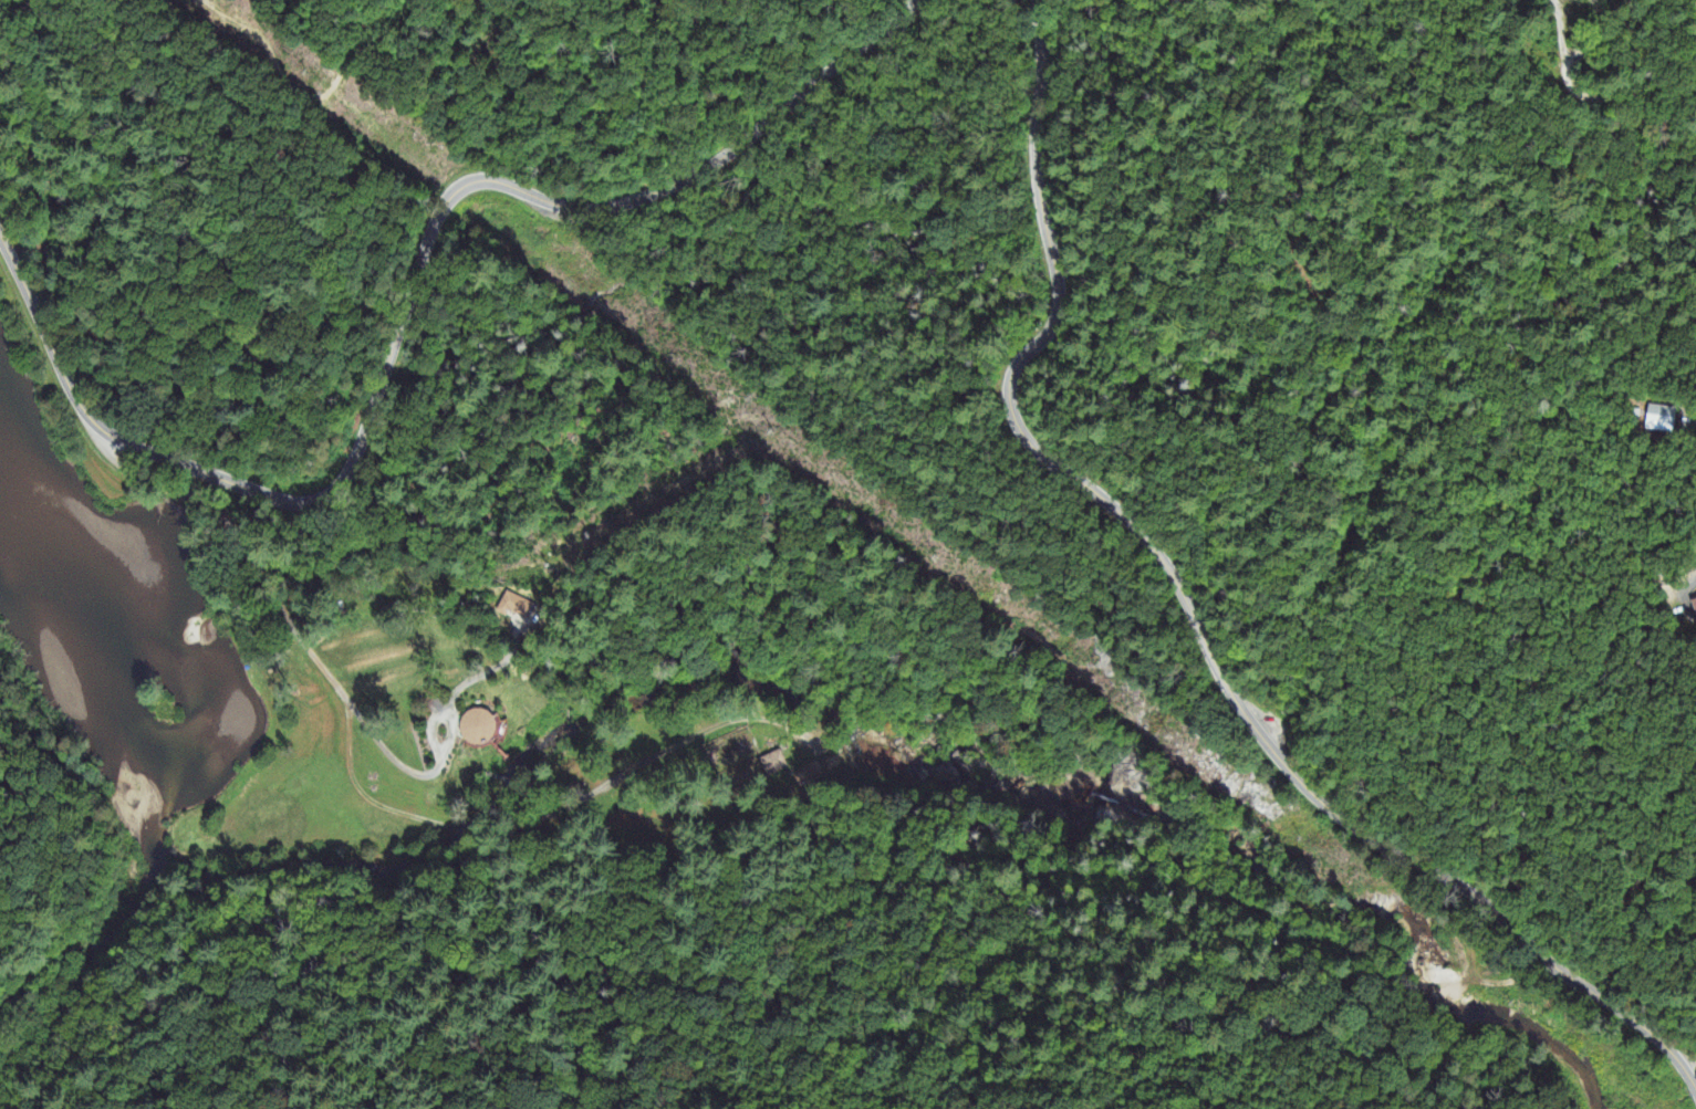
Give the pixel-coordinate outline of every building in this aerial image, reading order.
[(1674,432),(1646,428),(1650,402),(1678,407),(1674,432)] [(533,605),(503,594),(496,614),(505,618),(507,614),(527,621),(533,605)] [(492,745),(493,712),(460,712),(460,745),(492,745)] [(766,778),(786,769),(778,751),(758,761),(766,778)] [(798,790),(822,779),(815,763),(791,775),(798,790)]
